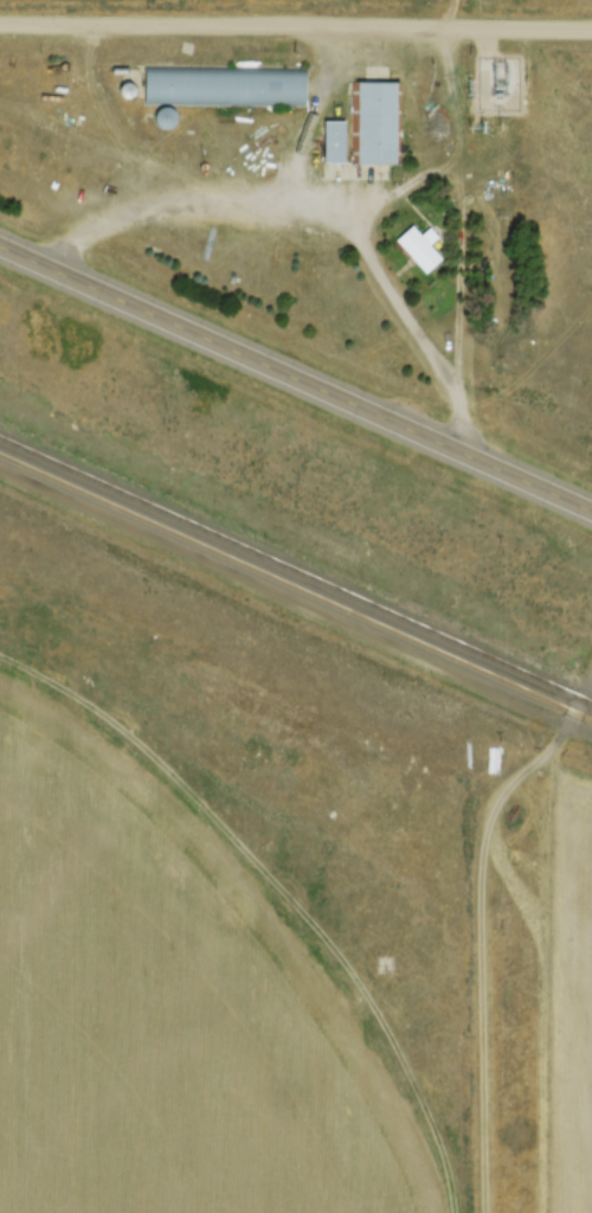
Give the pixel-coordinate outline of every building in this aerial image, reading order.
[(397,81),(357,81),(357,101),(348,101),(348,121),(324,121),(323,163),(397,163),(397,81)] [(423,273),(440,259),(411,225),(394,239),(423,273)]
